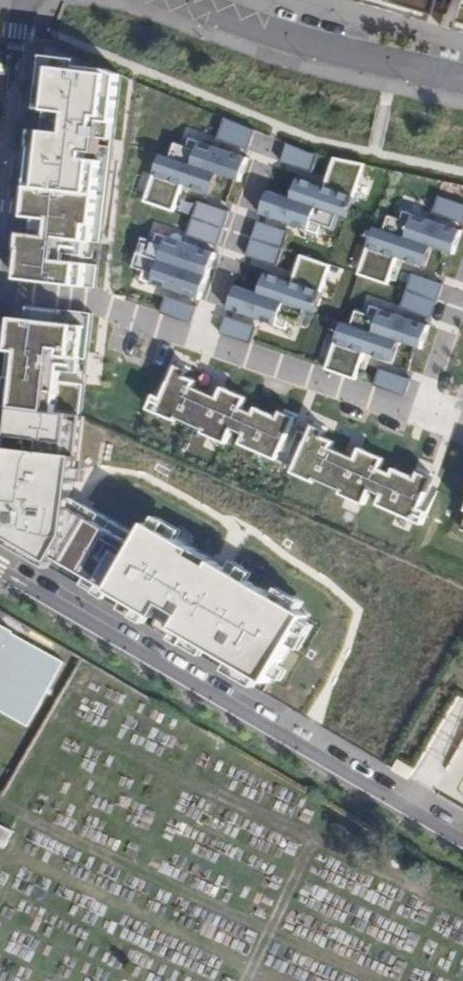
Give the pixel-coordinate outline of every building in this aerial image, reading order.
[(424,20),(462,32),(462,0),(352,0),(424,20)] [(121,76),(46,46),(19,280),(97,289),(121,76)] [(218,141),(249,152),(256,131),(225,119),(218,141)] [(218,175),(241,183),(249,159),(191,139),(188,147),(176,143),(170,159),(218,175)] [(313,174),(319,156),(311,154),(288,144),(281,163),(313,174)] [(146,203),(175,213),(184,186),(211,195),(218,175),(170,159),(162,156),(146,203)] [(339,216),(348,219),(366,165),(336,159),(325,189),(298,179),(291,200),(339,216)] [(261,216),(319,235),(322,227),(334,231),(339,216),(291,200),(269,192),(261,216)] [(462,225),(462,205),(439,197),(433,214),(462,225)] [(193,219),(225,230),(231,213),(199,202),(193,219)] [(432,248),(454,255),(462,232),(404,212),(402,220),(389,216),(384,231),(432,248)] [(187,237),(219,248),(225,230),(193,219),(187,237)] [(253,240),(284,250),(290,233),(259,222),(253,240)] [(359,276),(389,286),(398,259),(425,268),(432,248),(384,231),(375,229),(359,276)] [(138,254),(208,278),(216,254),(158,235),(155,243),(143,239),(138,254)] [(247,257),(278,268),(284,250),(253,240),(247,257)] [(142,281),(200,301),(208,278),(138,254),(133,268),(145,272),(142,281)] [(307,311),(315,314),(332,266),(302,257),(293,284),(266,275),(259,295),(307,311)] [(438,303),(444,285),(413,275),(407,292),(438,303)] [(237,287),(229,311),(287,330),(290,322),(302,326),(307,311),(259,295),(237,287)] [(401,309),(432,320),(438,303),(407,292),(401,309)] [(192,325),(198,308),(167,297),(161,315),(192,325)] [(93,316),(16,306),(4,409),(82,417),(93,316)] [(400,343),(422,350),(430,327),(372,307),(369,315),(357,311),(352,326),(400,343)] [(249,339),(253,323),(223,316),(220,333),(249,339)] [(327,371),(356,381),(366,354),(392,363),(400,343),(352,326),(343,323),(327,371)] [(412,380),(380,370),(374,387),(406,398),(412,380)] [(172,378),(165,375),(149,412),(158,416),(161,409),(180,418),(178,422),(205,434),(204,436),(228,446),(234,432),(245,438),(242,446),(296,470),(297,466),(318,476),(316,482),(343,494),(342,496),(366,506),(372,493),(383,498),(380,507),(424,526),(438,493),(432,489),(433,487),(396,471),(393,476),(382,471),(386,461),(362,451),(358,461),(333,450),(335,444),(311,434),(310,438),(293,430),(294,426),(257,410),(255,415),(243,410),(248,400),(223,390),(219,400),(194,389),(197,383),(176,374),(174,378),(173,378),(172,378)] [(4,409),(0,449),(0,542),(281,705),(317,634),(236,587),(74,499),(76,472),(82,417),(4,409)] [(0,624),(0,625),(0,710),(29,726),(65,662),(13,633),(14,631),(0,624)] [(0,825),(0,845),(7,849),(15,832),(0,825)]
